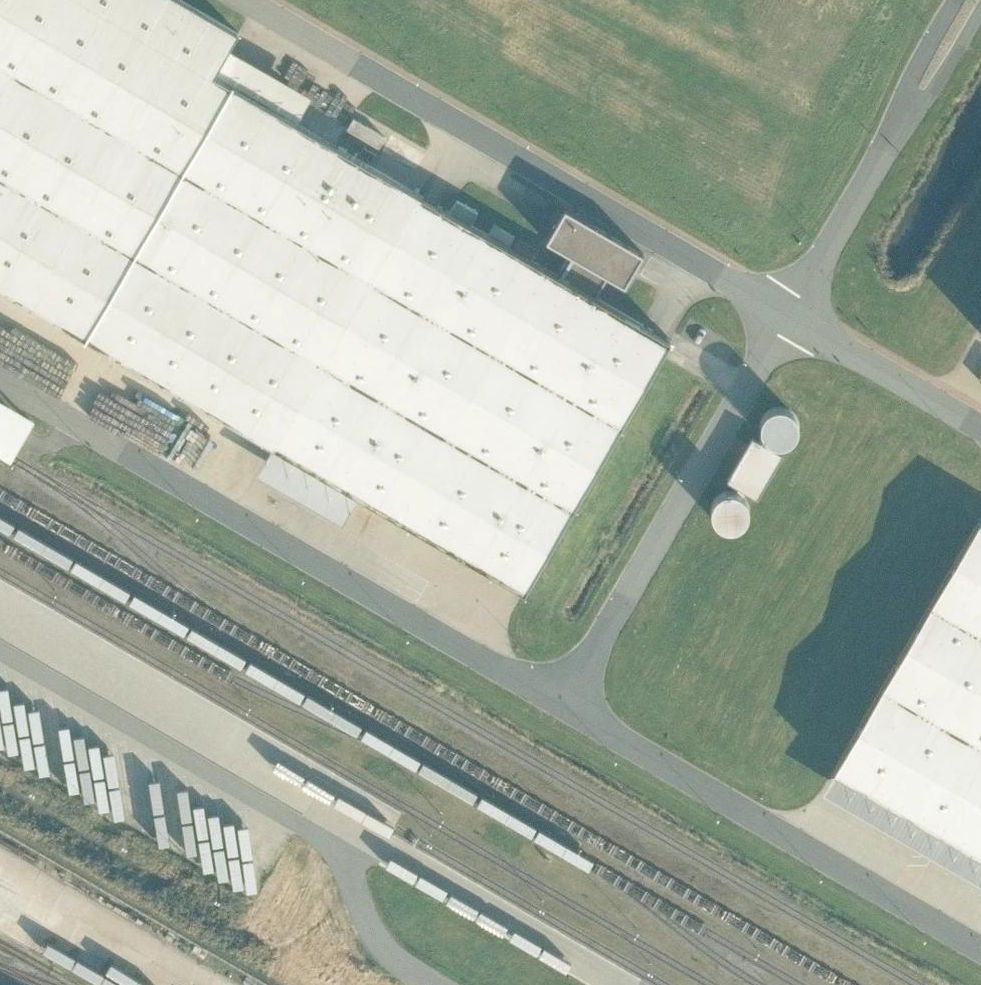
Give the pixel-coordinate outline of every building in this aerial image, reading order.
[(188,0),(0,0),(0,280),(78,325),(223,77),(290,115),(305,88),(221,39),(230,24),(188,0)] [(290,115),(223,77),(78,325),(272,436),(415,189),(290,115)] [(554,269),(415,189),(272,436),(525,582),(668,335),(590,290),(605,264),(623,274),(642,243),(567,200),(548,233),(568,244),(554,269)] [(0,396),(0,448),(12,454),(33,415),(0,396)] [(753,437),(728,478),(757,496),(782,455),(753,437)] [(746,521),(743,488),(705,492),(708,524),(746,521)] [(837,761),(980,843),(980,513),(837,761)]
